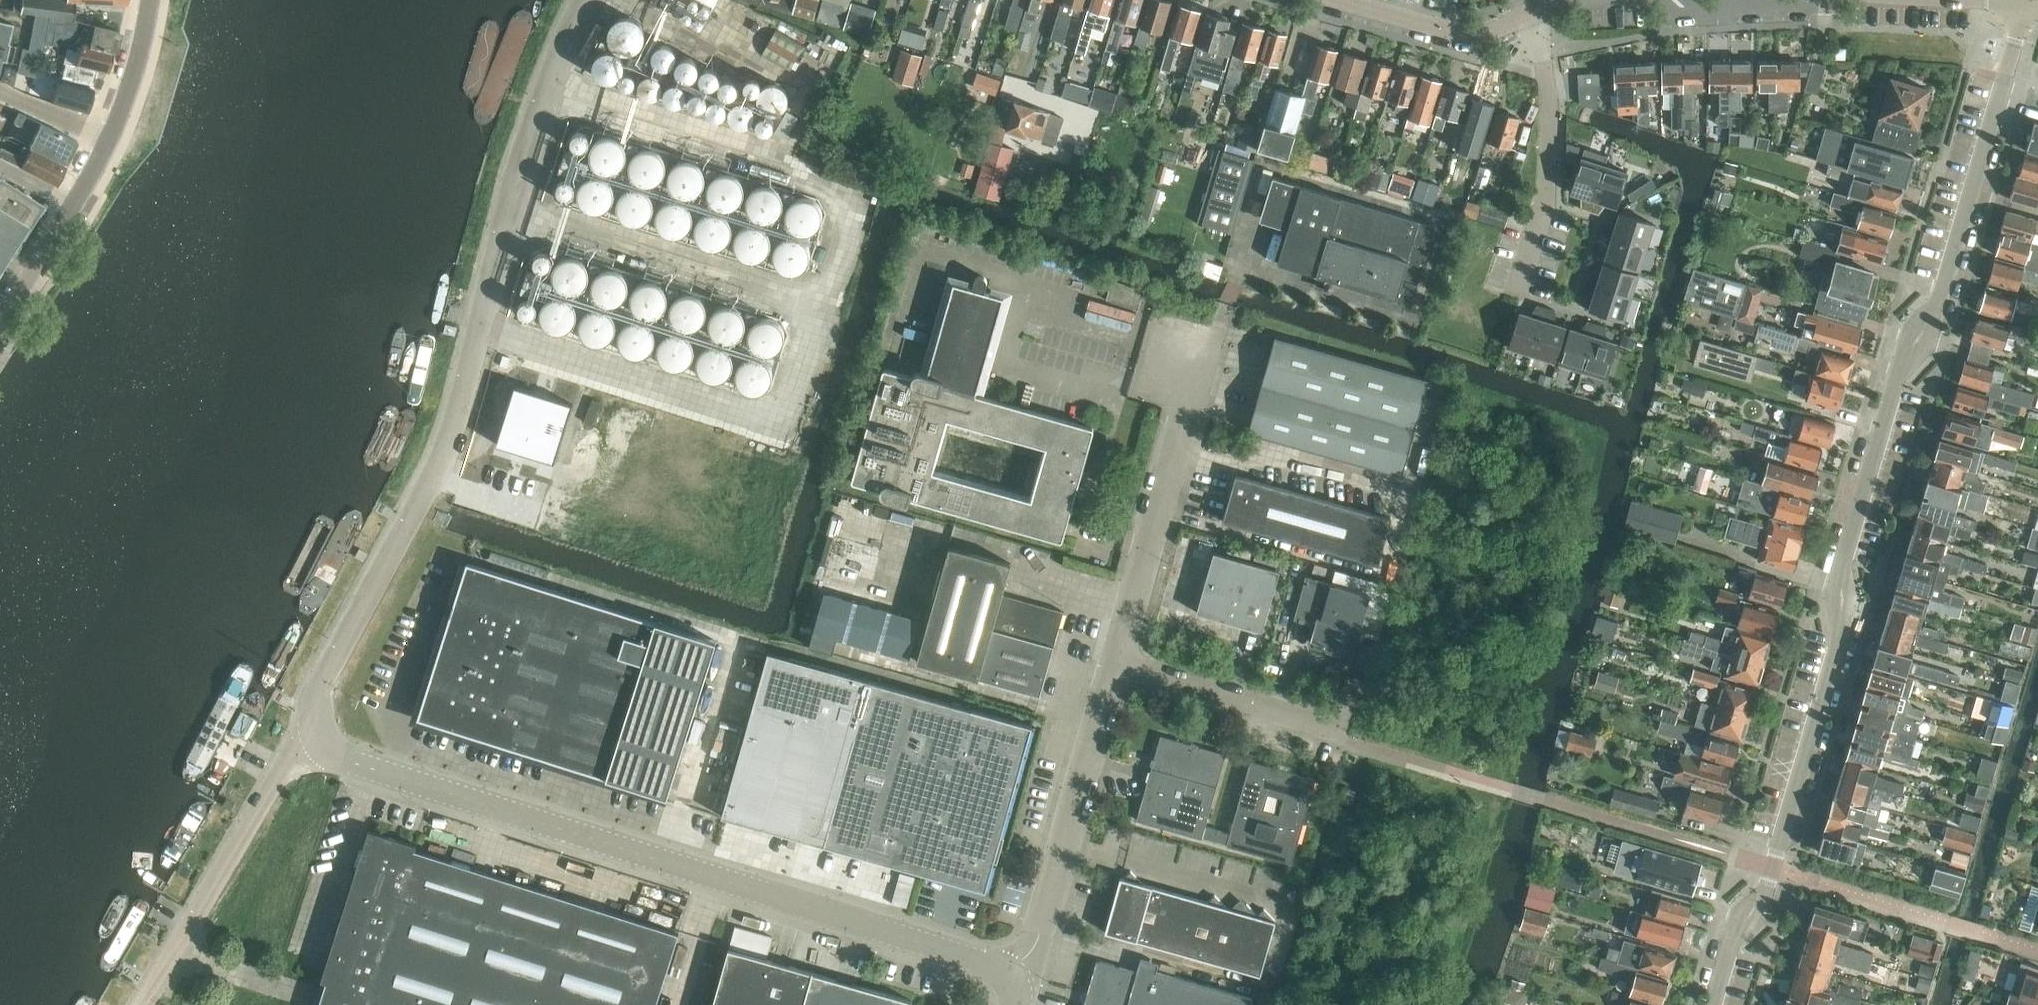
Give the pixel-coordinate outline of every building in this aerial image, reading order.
[(127,0),(22,0),(21,11),(49,16),(74,20),(75,1),(84,1),(83,6),(89,6),(90,2),(127,4),(127,0)] [(761,2),(791,12),(794,0),(762,0),(761,2)] [(797,14),(813,19),(819,0),(801,0),(797,14)] [(817,19),(831,24),(837,5),(823,0),(817,19)] [(973,27),(981,2),(982,0),(970,0),(962,24),(973,27)] [(1005,28),(1017,32),(1023,9),(1026,0),(1013,0),(1005,28)] [(1027,49),(1028,49),(1035,21),(1034,21),(1034,20),(1041,0),(1029,0),(1024,17),(1023,17),(1019,30),(1014,46),(1027,49)] [(1058,18),(1052,38),(1064,41),(1071,16),(1080,19),(1084,8),(1086,0),(1063,0),(1058,18)] [(1087,15),(1076,51),(1085,54),(1098,11),(1111,15),(1115,0),(1092,0),(1089,8),(1087,15)] [(1144,0),(1121,0),(1107,48),(1117,51),(1126,21),(1136,24),(1144,0)] [(1171,1),(1169,0),(1147,0),(1134,46),(1143,48),(1149,29),(1161,32),(1171,1)] [(842,27),(867,35),(875,10),(850,2),(842,27)] [(727,24),(747,35),(759,13),(738,3),(727,24)] [(676,4),(673,6),(672,10),(674,13),(678,14),(681,12),(682,8),(680,5),(676,4)] [(704,4),(700,6),(700,9),(702,12),(705,13),(708,11),(709,7),(707,4),(704,4)] [(1169,72),(1179,38),(1193,42),(1202,11),(1179,5),(1170,35),(1166,52),(1165,51),(1160,70),(1169,72)] [(686,11),(683,13),(682,16),(684,19),(688,20),(691,18),(692,14),(690,11),(686,11)] [(1207,13),(1182,95),(1191,97),(1196,82),(1201,76),(1222,83),(1230,55),(1238,30),(1228,27),(1230,20),(1227,19),(1225,14),(1220,13),(1216,16),(1207,13)] [(74,20),(49,16),(46,32),(75,39),(73,49),(79,51),(75,64),(107,71),(107,69),(109,66),(110,61),(110,58),(112,49),(115,50),(119,31),(74,20)] [(612,24),(608,31),(608,39),(612,47),(619,52),(627,54),(635,52),(641,46),(645,39),(645,30),(641,23),(634,18),(626,16),(618,18),(612,24)] [(696,17),(693,19),(693,22),(695,25),(698,26),(701,24),(702,20),(700,17),(696,17)] [(1,60),(6,61),(10,44),(8,44),(9,41),(13,24),(0,21),(0,65),(1,60)] [(1241,69),(1245,56),(1255,59),(1264,28),(1242,22),(1233,53),(1234,53),(1223,90),(1236,93),(1243,69),(1241,69)] [(905,23),(899,43),(923,50),(929,31),(905,23)] [(789,72),(805,44),(777,28),(761,56),(789,72)] [(1265,80),(1270,62),(1277,64),(1286,35),(1269,30),(1260,59),(1252,84),(1262,87),(1264,80),(1265,80)] [(1375,43),(1377,37),(1369,34),(1367,41),(1375,43)] [(35,37),(32,49),(40,50),(43,39),(35,37)] [(652,52),(652,58),(653,62),(657,66),(664,68),(670,67),(675,62),(676,55),(674,49),(668,44),(661,44),(656,46),(652,52)] [(1316,44),(1312,57),(1306,78),(1307,78),(1302,95),(1305,95),(1300,111),(1310,114),(1320,78),(1329,81),(1338,50),(1316,44)] [(1842,58),(1842,48),(1831,47),(1830,58),(1842,58)] [(914,86),(922,56),(902,49),(892,79),(914,86)] [(594,59),(593,68),(597,76),(605,80),(614,80),(621,75),(624,66),(622,58),(616,52),(608,50),(599,52),(594,59)] [(1357,91),(1367,59),(1342,51),(1332,83),(1347,88),(1342,103),(1355,107),(1359,93),(1357,91)] [(920,73),(926,75),(932,55),(926,53),(920,73)] [(677,63),(676,69),(678,75),(683,78),(689,79),(694,77),(698,73),(699,67),(697,61),(692,57),(686,56),(681,59),(677,63)] [(1007,61),(997,58),(993,73),(1002,76),(1007,61)] [(1757,89),(1768,89),(1768,110),(1778,110),(1779,60),(1757,59),(1757,89)] [(57,71),(76,75),(79,65),(59,60),(57,71)] [(1357,108),(1355,117),(1365,120),(1367,111),(1369,112),(1374,95),(1382,97),(1392,66),(1371,60),(1361,91),(1362,91),(1357,108)] [(1684,118),(1683,60),(1662,61),(1662,90),(1673,90),(1673,129),(1684,128),(1686,128),(1685,120),(1685,118),(1684,118)] [(1704,60),(1683,60),(1684,118),(1685,118),(1697,118),(1696,89),(1705,89),(1704,60)] [(1720,114),(1716,117),(1716,124),(1720,127),(1732,127),(1732,108),(1730,108),(1730,60),(1709,60),(1709,88),(1720,88),(1720,114)] [(1751,60),(1730,60),(1730,108),(1732,108),(1742,108),(1741,89),(1751,89),(1751,60)] [(1779,60),(1778,110),(1786,110),(1786,88),(1799,89),(1799,60),(1779,60)] [(1655,61),(1635,63),(1637,112),(1638,122),(1650,126),(1650,111),(1648,91),(1657,90),(1655,61)] [(1826,65),(1815,62),(1813,62),(1805,90),(1818,94),(1826,65)] [(1637,112),(1635,63),(1614,64),(1616,93),(1625,92),(1626,113),(1637,112)] [(700,75),(701,80),(703,84),(707,86),(711,86),(715,84),(718,80),(719,76),(717,72),(714,69),(710,68),(705,69),(702,71),(700,75)] [(1408,105),(1418,75),(1395,68),(1386,98),(1408,105)] [(618,80),(619,84),(621,88),(625,90),(629,90),(633,88),(636,85),(637,81),(635,76),(632,73),(628,72),(623,73),(620,76),(618,80)] [(977,73),(973,84),(996,92),(1000,81),(977,73)] [(639,82),(638,89),(640,93),(643,97),(651,98),(656,98),(661,92),(662,85),(661,79),(654,75),(648,74),(642,77),(639,82)] [(1428,129),(1433,112),(1442,82),(1439,81),(1438,79),(1434,77),(1431,79),(1422,76),(1407,123),(1428,129)] [(743,85),(744,89),(746,93),(750,95),(754,95),(758,93),(761,90),(762,85),(760,81),(757,78),(753,77),(748,78),(745,81),(743,85)] [(1872,138),(1897,146),(1915,151),(1919,137),(1912,135),(1915,125),(1917,126),(1924,102),(1930,104),(1933,93),(1927,91),(1928,88),(1891,77),(1880,115),(1877,125),(1876,125),(1872,138)] [(1038,78),(1035,87),(1049,91),(1051,82),(1038,78)] [(57,79),(51,101),(87,112),(94,89),(57,79)] [(719,87),(720,91),(722,95),(726,97),(730,97),(734,95),(737,92),(738,87),(736,83),(733,80),(729,79),(724,80),(721,82),(719,87)] [(663,88),(663,95),(664,99),(668,103),(675,105),(681,104),(686,98),(687,91),(685,85),(679,81),(672,81),(667,83),(663,88)] [(759,93),(758,101),(762,109),(769,113),(778,113),(785,108),(789,100),(787,91),(781,85),(772,83),(764,86),(759,93)] [(1443,133),(1446,122),(1448,117),(1461,121),(1469,92),(1446,85),(1432,130),(1443,133)] [(1579,86),(1579,88),(1580,104),(1598,108),(1596,86),(1579,86)] [(1092,90),(1080,87),(1076,101),(1088,104),(1092,90)] [(1092,90),(1088,104),(1088,105),(1098,108),(1104,90),(1093,87),(1092,90)] [(1287,157),(1300,111),(1305,95),(1302,95),(1275,87),(1262,131),(1257,149),(1287,157)] [(689,96),(689,101),(692,104),(696,107),(700,107),(704,105),(707,101),(707,97),(706,93),(703,90),(698,89),(694,89),(691,92),(689,96)] [(1139,100),(1118,94),(1113,111),(1144,122),(1149,104),(1139,101),(1139,100)] [(1462,160),(1466,150),(1472,131),(1485,135),(1495,105),(1472,98),(1463,128),(1463,129),(1461,135),(1460,135),(1457,147),(1453,157),(1462,160)] [(708,106),(708,111),(711,114),(714,117),(719,117),(723,115),(725,111),(726,107),(725,103),(721,100),(717,99),(713,100),(710,102),(708,106)] [(1064,116),(1052,112),(1015,101),(1015,102),(1004,99),(998,118),(1009,122),(1007,128),(1055,144),(1064,116)] [(730,109),(730,116),(731,120),(734,124),(742,126),(747,125),(752,120),(754,112),(752,107),(746,102),(739,102),(733,104),(730,109)] [(1510,148),(1519,118),(1497,111),(1482,160),(1492,163),(1496,150),(1494,149),(1496,143),(1510,148)] [(35,132),(29,145),(66,163),(77,140),(18,112),(13,122),(35,132)] [(756,123),(756,128),(759,131),(762,133),(767,134),(771,132),(773,128),(774,124),(773,120),(770,117),(765,115),(761,116),(758,119),(756,123)] [(1705,121),(1685,120),(1686,128),(1684,128),(1684,135),(1705,136),(1705,121)] [(2034,121),(2026,150),(2033,152),(2037,154),(2037,123),(2034,121)] [(1256,152),(1257,149),(1262,131),(1243,125),(1236,146),(1256,152)] [(1871,144),(1872,140),(1826,127),(1816,159),(1829,163),(1829,164),(1856,171),(1870,175),(1906,185),(1914,156),(1871,144)] [(571,139),(571,144),(573,148),(577,150),(582,150),(585,148),(588,144),(589,140),(587,136),(584,133),(580,132),(576,133),(572,135),(571,139)] [(1741,145),(1753,147),(1755,134),(1742,133),(1741,145)] [(1772,153),(1772,151),(1784,153),(1786,137),(1775,135),(1774,140),(1772,140),(1769,152),(1772,153)] [(592,143),(589,150),(589,159),(593,166),(599,171),(607,173),(616,171),(622,166),(625,158),(625,150),(622,142),(615,137),(607,136),(599,138),(592,143)] [(1769,152),(1772,140),(1756,138),(1755,148),(1769,152)] [(1720,141),(1708,140),(1707,151),(1719,152),(1720,141)] [(1798,141),(1793,140),(1790,149),(1796,150),(1798,141)] [(989,141),(976,192),(1000,198),(1013,147),(989,141)] [(1575,161),(1579,146),(1566,142),(1565,158),(1575,161)] [(56,184),(65,166),(23,145),(18,155),(0,147),(0,148),(0,157),(15,164),(56,184)] [(631,155),(628,162),(628,171),(632,178),(638,183),(646,185),(654,183),(661,178),(664,170),(664,162),(660,154),(654,149),(646,148),(638,150),(631,155)] [(1198,223),(1232,233),(1254,160),(1219,149),(1198,223)] [(1513,157),(1524,160),(1526,152),(1515,149),(1513,157)] [(1089,157),(1074,152),(1070,166),(1085,170),(1089,157)] [(1310,167),(1327,172),(1331,159),(1314,154),(1310,167)] [(2025,154),(2022,164),(2019,166),(2018,170),(2019,172),(2018,176),(2037,181),(2037,158),(2025,154)] [(671,167),(668,175),(668,183),(671,190),(678,196),(686,197),(694,195),(701,190),(704,182),(704,174),(700,167),(694,162),(685,160),(677,162),(671,167)] [(1734,173),(1737,164),(1726,161),(1723,170),(1734,173)] [(971,175),(974,165),(964,162),(961,173),(971,175)] [(1562,196),(1583,203),(1593,168),(1572,162),(1562,196)] [(1849,195),(1865,199),(1896,209),(1897,206),(1900,203),(1901,201),(1899,199),(1903,188),(1855,174),(1856,171),(1829,164),(1826,175),(1852,183),(1849,195)] [(1593,168),(1583,203),(1604,209),(1615,175),(1593,168)] [(1673,178),(1679,176),(1677,168),(1671,170),(1673,178)] [(1390,173),(1375,169),(1370,185),(1385,190),(1390,173)] [(710,179),(707,187),(707,195),(711,202),(717,207),(725,209),(733,207),(740,202),(743,194),(743,186),(739,179),(733,174),(725,172),(717,174),(710,179)] [(1416,179),(1394,172),(1388,188),(1410,196),(1416,179)] [(580,182),(577,190),(577,198),(581,205),(587,210),(596,212),(604,210),(610,205),(613,197),(613,189),(610,182),(603,177),(595,175),(587,177),(580,182)] [(2016,176),(2010,199),(2037,207),(2037,182),(2016,176)] [(46,200),(45,199),(42,204),(0,177),(0,273),(46,200)] [(1278,263),(1318,275),(1315,286),(1322,288),(1329,290),(1330,290),(1331,290),(1333,289),(1334,289),(1334,288),(1335,288),(1335,287),(1337,281),(1397,298),(1412,304),(1418,283),(1435,227),(1273,177),(1262,215),(1290,223),(1278,263)] [(1440,184),(1419,178),(1413,198),(1434,204),(1440,184)] [(556,188),(556,192),(559,196),(562,198),(567,198),(571,196),(573,193),(574,188),(573,184),(570,181),(565,180),(561,181),(558,184),(556,188)] [(1651,181),(1641,186),(1645,193),(1654,187),(1651,181)] [(748,193),(745,200),(746,208),(749,215),(755,219),(763,221),(770,220),(777,216),(781,209),(782,202),(780,195),(775,189),(768,185),(760,185),(753,188),(748,193)] [(1160,188),(1151,185),(1140,219),(1150,222),(1160,188)] [(619,194),(616,202),(616,210),(619,218),(626,223),(634,224),(642,222),(649,217),(652,210),(652,201),(648,194),(642,189),(633,187),(625,189),(619,194)] [(1026,204),(1029,193),(1014,188),(1010,199),(1026,204)] [(1731,203),(1733,193),(1716,188),(1713,197),(1731,203)] [(1439,207),(1463,214),(1468,198),(1444,190),(1439,207)] [(1830,205),(1861,214),(1857,226),(1888,235),(1889,233),(1891,232),(1893,226),(1892,224),(1895,214),(1863,205),(1864,200),(1834,191),(1830,205)] [(788,204),(785,212),(785,220),(789,227),(795,232),(804,234),(812,232),(818,227),(822,219),(821,211),(818,204),(811,199),(803,197),(795,199),(788,204)] [(658,206),(654,214),(655,222),(658,229),(665,234),(673,236),(681,234),(687,229),(691,221),(691,213),(687,206),(680,201),(672,199),(664,201),(658,206)] [(1464,213),(1480,218),(1483,206),(1468,201),(1464,213)] [(697,219),(694,226),(694,234),(697,241),(703,246),(711,248),(718,248),(725,244),(730,237),(731,230),(730,222),(725,216),(718,212),(711,211),(703,214),(697,219)] [(2032,241),(2031,241),(2037,243),(2037,220),(2006,211),(2000,232),(2032,241)] [(1600,237),(1634,248),(1641,227),(1606,216),(1600,237)] [(736,231),(733,238),(733,246),(736,253),(742,258),(749,261),(757,260),(764,256),(768,249),(770,242),(768,234),(763,228),(757,224),(749,224),(741,226),(736,231)] [(1837,249),(1849,252),(1881,262),(1882,259),(1884,258),(1885,253),(1884,252),(1887,241),(1843,228),(1837,249)] [(2025,263),(2024,267),(2037,271),(2037,243),(2031,241),(2002,234),(1999,244),(1997,245),(1996,249),(1997,252),(1996,255),(2025,263)] [(776,244),(772,252),(773,260),(776,267),(783,272),(791,274),(799,272),(806,267),(809,259),(809,251),(805,243),(799,238),(790,237),(782,239),(776,244)] [(1634,248),(1600,237),(1593,258),(1628,269),(1634,248)] [(1840,251),(1803,241),(1799,254),(1827,263),(1815,302),(1864,317),(1869,300),(1869,301),(1870,299),(1874,298),(1876,291),(1874,288),(1877,276),(1870,274),(1871,271),(1837,261),(1840,251)] [(533,260),(533,264),(536,268),(540,270),(544,270),(548,269),(551,265),(551,261),(550,257),(547,253),(542,252),(538,253),(535,256),(533,260)] [(555,263),(552,271),(552,279),(556,286),(562,291),(570,293),(579,291),(585,286),(588,278),(588,270),(584,263),(578,258),(570,256),(562,258),(555,263)] [(2021,280),(2037,285),(2037,271),(2024,267),(1995,259),(1992,269),(1989,271),(1988,275),(1989,278),(1988,282),(2017,291),(2021,280)] [(1592,262),(1586,283),(1620,294),(1627,273),(1592,262)] [(594,275),(591,283),(591,291),(594,298),(601,303),(609,305),(617,303),(624,298),(627,290),(627,282),(623,275),(617,270),(609,268),(601,270),(594,275)] [(1718,312),(1736,317),(1747,284),(1694,268),(1684,302),(1718,312)] [(978,276),(976,277),(975,279),(972,289),(953,283),(937,341),(928,375),(923,374),(921,373),(918,373),(917,373),(915,374),(913,375),(886,368),(883,370),(852,478),(854,482),(880,490),(880,491),(884,498),(893,499),(895,493),(1055,539),(1061,539),(1064,537),(1095,430),(1093,427),(1091,425),(975,392),(1003,297),(984,292),(988,282),(988,281),(987,279),(986,277),(984,276),(982,275),(979,275),(978,276)] [(1144,289),(1113,279),(1107,299),(1138,309),(1144,289)] [(634,287),(630,295),(631,303),(634,311),(641,316),(649,317),(657,315),(664,310),(667,303),(667,294),(663,287),(657,282),(648,280),(640,282),(634,287)] [(1620,294),(1586,283),(1579,304),(1614,315),(1620,294)] [(2036,315),(2037,316),(2037,305),(1986,289),(1980,311),(2010,320),(2013,310),(2036,317),(2036,315)] [(673,299),(670,307),(670,315),(673,323),(680,328),(688,329),(696,327),(703,322),(706,315),(706,306),(702,299),(696,294),(688,292),(679,294),(673,299)] [(543,302),(540,310),(540,318),(544,325),(550,331),(558,332),(567,330),(573,325),(576,317),(576,309),(573,302),(566,297),(558,295),(550,297),(543,302)] [(518,307),(519,311),(521,315),(525,317),(529,317),(533,315),(536,312),(537,308),(535,303),(532,300),(528,299),(523,300),(520,303),(518,307)] [(711,313),(708,320),(709,328),(712,335),(718,340),(726,341),(733,340),(740,336),(744,330),(745,322),(743,315),(738,309),(731,305),(723,305),(716,308),(711,313)] [(582,315),(579,322),(579,330),(582,338),(589,343),(597,345),(605,343),(612,337),(615,330),(615,321),(611,314),(605,309),(596,307),(588,309),(582,315)] [(1802,326),(1800,336),(1818,341),(1852,351),(1856,352),(1857,348),(1859,348),(1860,343),(1859,341),(1862,329),(1806,313),(1798,310),(1795,324),(1802,326)] [(1508,345),(1529,352),(1540,317),(1519,311),(1508,345)] [(1759,324),(1736,317),(1718,312),(1713,328),(1733,334),(1734,328),(1756,335),(1755,340),(1793,351),(1794,348),(1810,353),(1809,356),(1820,359),(1816,371),(1847,380),(1853,360),(1850,359),(1852,351),(1818,341),(1800,336),(1759,324)] [(751,324),(748,332),(748,340),(752,347),(758,353),(767,354),(775,352),(781,347),(784,339),(784,331),(781,324),(774,319),(766,317),(758,319),(751,324)] [(1540,317),(1529,352),(1550,358),(1561,324),(1540,317)] [(1971,340),(1977,341),(2004,349),(2008,336),(2033,343),(2037,332),(2009,323),(2008,327),(1978,318),(1975,328),(1972,329),(1971,334),(1972,336),(1971,340)] [(621,326),(617,334),(618,342),(621,350),(628,355),(636,356),(644,354),(650,349),(654,342),(654,333),(650,326),(643,321),(635,319),(627,321),(621,326)] [(1575,366),(1586,331),(1565,325),(1554,359),(1575,366)] [(1586,331),(1575,366),(1596,372),(1607,338),(1586,331)] [(1674,331),(1671,341),(1666,356),(1751,381),(1755,368),(1767,372),(1771,360),(1758,356),(1709,341),(1701,339),(1674,331)] [(660,339),(657,346),(657,354),(660,361),(666,366),(674,369),(681,368),(688,364),(693,358),(694,350),(693,342),(688,336),(681,332),(673,332),(666,334),(660,339)] [(1621,344),(1632,348),(1635,337),(1624,334),(1621,344)] [(1275,335),(1275,337),(1262,383),(1416,426),(1430,378),(1275,335)] [(699,351),(696,359),(696,366),(699,373),(705,379),(712,381),(720,380),(727,376),(731,370),(733,362),(731,354),(726,348),(719,344),(712,344),(704,346),(699,351)] [(739,364),(735,372),(736,380),(739,387),(746,392),(754,394),(762,392),(768,387),(772,379),(772,371),(768,364),(762,359),(753,357),(745,359),(739,364)] [(2034,393),(1990,380),(1993,367),(1966,360),(1959,382),(1987,390),(1986,394),(2021,404),(2021,405),(2031,407),(2034,393)] [(1793,381),(1810,386),(1807,399),(1838,408),(1839,405),(1841,404),(1843,397),(1842,395),(1845,383),(1796,369),(1793,381)] [(1541,373),(1538,383),(1549,386),(1552,377),(1541,373)] [(1695,379),(1692,390),(1703,393),(1707,382),(1695,379)] [(1262,383),(1248,431),(1403,474),(1416,426),(1262,383)] [(496,444),(554,462),(573,403),(515,385),(496,444)] [(1982,417),(1986,405),(2018,415),(2021,405),(2021,404),(1986,394),(1958,386),(1955,396),(1952,397),(1951,403),(1953,405),(1952,408),(1982,417)] [(1974,445),(1977,433),(2012,443),(2015,431),(1949,413),(1943,436),(1974,445)] [(1804,415),(1803,416),(1795,414),(1791,417),(1787,430),(1790,434),(1829,445),(1835,424),(1804,415)] [(1753,438),(1768,443),(1765,454),(1784,460),(1784,459),(1814,468),(1815,465),(1824,463),(1818,457),(1820,447),(1768,432),(1769,430),(1757,426),(1753,438)] [(1651,438),(1649,449),(1661,453),(1664,441),(1651,438)] [(2014,471),(2017,461),(1940,439),(1935,458),(1967,468),(1970,458),(2014,471)] [(1745,476),(1763,482),(1811,496),(1814,486),(1817,484),(1819,479),(1817,476),(1818,473),(1751,454),(1745,476)] [(1967,478),(1967,479),(1964,478),(1967,468),(1935,458),(1929,477),(1983,492),(1985,483),(1967,478)] [(1701,466),(1696,481),(1708,485),(1713,469),(1701,466)] [(1223,520),(1239,524),(1379,564),(1393,517),(1237,473),(1223,520)] [(1977,512),(1978,511),(1980,502),(1987,504),(1990,494),(1983,492),(1929,477),(1924,495),(1956,505),(1956,506),(1977,512)] [(1744,478),(1737,503),(1804,523),(1810,500),(1780,491),(1781,489),(1744,478)] [(349,493),(346,486),(337,488),(329,497),(294,566),(292,576),(300,579),(308,574),(347,503),(349,493)] [(1954,514),(1956,506),(1956,505),(1924,495),(1919,514),(1972,529),(1974,530),(1976,520),(1954,514)] [(840,498),(831,533),(878,547),(888,512),(840,498)] [(347,507),(303,589),(306,605),(322,600),(365,515),(365,505),(355,500),(347,507)] [(1625,529),(1645,535),(1676,543),(1683,515),(1652,507),(1632,502),(1625,529)] [(1946,542),(1948,533),(1969,539),(1972,529),(1919,514),(1913,532),(1946,542)] [(1793,569),(1797,555),(1799,546),(1798,542),(1798,540),(1801,538),(1803,531),(1802,528),(1802,527),(1770,517),(1767,526),(1731,516),(1725,536),(1761,547),(1757,559),(1793,569)] [(1913,532),(1908,551),(1960,566),(1985,574),(1988,565),(1943,551),(1946,542),(1913,532)] [(918,659),(1040,694),(1064,611),(1004,594),(1013,562),(951,545),(918,659)] [(1946,582),(1949,572),(1957,575),(1960,566),(1908,551),(1903,569),(1946,582)] [(1198,611),(1239,624),(1263,631),(1280,575),(1215,555),(1198,611)] [(667,796),(718,636),(471,561),(422,716),(667,796)] [(1753,580),(1749,595),(1780,605),(1781,602),(1783,601),(1785,594),(1784,593),(1787,582),(1755,573),(1756,569),(1739,564),(1736,575),(1753,580)] [(1903,569),(1897,588),(1962,607),(1964,598),(1943,592),(1946,582),(1903,569)] [(1295,619),(1297,619),(1316,625),(1311,643),(1353,656),(1361,630),(1379,635),(1389,598),(1308,574),(1295,619)] [(1618,590),(1608,587),(1604,603),(1613,605),(1618,590)] [(1717,600),(1734,605),(1738,594),(1720,588),(1717,600)] [(1924,616),(1927,607),(1959,616),(1962,607),(1897,588),(1892,606),(1924,616)] [(922,618),(826,590),(810,645),(834,651),(838,636),(911,657),(922,618)] [(1743,609),(1738,624),(1772,634),(1773,631),(1774,629),(1776,624),(1775,623),(1778,610),(1741,599),(1738,608),(1743,609)] [(1892,606),(1887,625),(1939,640),(1939,639),(1942,630),(1922,625),(1924,616),(1892,606)] [(1597,614),(1591,635),(1612,641),(1619,620),(1613,618),(1597,614)] [(1946,652),(1949,642),(1939,639),(1939,640),(1887,625),(1882,643),(1914,652),(1916,644),(1946,652)] [(2032,645),(2037,628),(2026,625),(2021,642),(2032,645)] [(1694,632),(1693,640),(1692,640),(1764,661),(1766,651),(1769,649),(1771,643),(1769,641),(1770,638),(1727,626),(1723,640),(1707,635),(1707,636),(1694,632)] [(1702,653),(1715,657),(1711,669),(1727,674),(1757,683),(1758,679),(1761,679),(1763,673),(1761,671),(1764,661),(1692,640),(1685,638),(1681,652),(1701,658),(1702,653)] [(2028,658),(2032,647),(2007,638),(2003,650),(2028,658)] [(1882,643),(1876,661),(1876,664),(1908,673),(1908,671),(1936,679),(1939,669),(1911,661),(1914,652),(1882,643)] [(770,652),(739,758),(723,813),(986,890),(1033,729),(770,652)] [(1875,666),(1869,685),(1908,696),(1914,677),(1875,666)] [(2022,671),(2006,666),(2002,679),(2019,683),(2022,671)] [(1722,692),(1718,705),(1748,714),(1749,711),(1751,710),(1753,703),(1752,703),(1755,691),(1719,680),(1721,676),(1694,668),(1690,680),(1717,688),(1716,690),(1722,692)] [(1598,671),(1595,680),(1615,687),(1618,677),(1598,671)] [(208,764),(251,689),(236,681),(193,755),(208,764)] [(1924,711),(1912,708),(1908,699),(1908,697),(1908,696),(1869,685),(1864,703),(1917,718),(1917,719),(1921,721),(1924,711)] [(268,697),(252,689),(206,772),(223,780),(268,697)] [(1748,714),(1718,705),(1702,701),(1695,724),(1741,737),(1744,725),(1747,725),(1749,719),(1747,717),(1748,714)] [(1990,716),(2010,721),(2013,707),(1994,702),(1990,716)] [(1894,720),(1898,721),(1915,727),(1917,719),(1917,718),(1864,703),(1859,722),(1891,731),(1894,720)] [(1674,723),(1677,712),(1662,707),(1659,718),(1661,719),(1674,723)] [(1739,743),(1704,732),(1694,729),(1674,723),(1661,719),(1658,731),(1689,741),(1704,746),(1701,753),(1733,763),(1733,761),(1736,760),(1738,754),(1736,751),(1739,743)] [(2003,744),(2009,726),(1986,719),(1980,737),(2003,744)] [(1859,722),(1853,740),(1911,757),(1914,748),(1894,741),(1896,732),(1891,731),(1859,722)] [(1566,747),(1592,754),(1597,737),(1571,730),(1566,747)] [(1316,778),(1251,760),(1230,833),(1206,826),(1226,753),(1161,735),(1137,820),(1202,838),(1203,836),(1227,843),(1227,845),(1292,863),(1316,778)] [(1880,768),(1882,759),(1917,769),(1920,759),(1911,757),(1853,740),(1848,759),(1880,768)] [(1674,774),(1694,780),(1725,789),(1726,786),(1729,785),(1731,779),(1728,776),(1731,767),(1701,758),(1700,759),(1674,751),(1671,759),(1678,761),(1674,774)] [(1982,757),(1976,776),(1992,780),(1998,761),(1982,757)] [(1843,777),(1893,791),(1902,793),(1904,784),(1877,776),(1880,768),(1848,759),(1843,777)] [(2022,769),(2033,772),(2036,764),(2025,760),(2022,769)] [(1706,787),(1664,775),(1661,786),(1689,795),(1684,811),(1717,821),(1724,798),(1704,792),(1706,787)] [(1891,801),(1893,791),(1843,777),(1837,796),(1869,805),(1869,804),(1872,796),(1891,801)] [(1975,796),(1986,799),(1990,786),(1978,783),(1975,796)] [(1344,786),(1340,800),(1354,804),(1358,790),(1344,786)] [(1613,787),(1610,798),(1609,802),(1654,815),(1658,801),(1613,787)] [(1982,812),(1986,799),(1975,796),(1970,794),(1966,808),(1982,812)] [(1837,796),(1832,814),(1883,828),(1884,825),(1877,823),(1881,807),(1869,804),(1869,805),(1837,796)] [(208,809),(192,800),(175,832),(163,852),(154,867),(170,874),(208,809)] [(1958,826),(1977,831),(1981,817),(1962,812),(1958,826)] [(1832,814),(1826,832),(1857,841),(1859,832),(1887,840),(1890,830),(1883,828),(1832,814)] [(1977,835),(1947,826),(1942,844),(1972,852),(1977,835)] [(2007,829),(2004,837),(2016,840),(2018,832),(2007,829)] [(1862,864),(1863,863),(1868,845),(1857,841),(1826,832),(1821,852),(1862,864)] [(324,990),(319,1004),(658,1004),(681,933),(375,834),(324,990)] [(1623,840),(1621,845),(1611,842),(1606,858),(1621,862),(1618,872),(1693,894),(1696,884),(1700,885),(1704,874),(1699,873),(1702,864),(1623,840)] [(822,880),(832,850),(817,845),(807,875),(822,880)] [(1965,869),(1968,856),(1953,852),(1949,864),(1965,869)] [(1998,862),(1995,871),(2005,874),(2006,869),(2003,863),(1998,862)] [(1934,885),(1962,893),(1968,874),(1939,866),(1934,885)] [(1584,874),(1561,868),(1557,884),(1579,890),(1584,874)] [(1121,878),(1121,879),(1106,931),(1137,940),(1260,975),(1276,920),(1265,908),(1258,915),(1242,898),(1229,910),(1214,895),(1207,902),(1121,878)] [(1525,904),(1550,911),(1556,889),(1531,881),(1525,904)] [(1591,883),(1588,893),(1599,897),(1602,886),(1591,883)] [(1691,901),(1662,892),(1651,889),(1645,913),(1684,924),(1687,914),(1690,914),(1692,908),(1690,906),(1691,901)] [(112,976),(154,907),(139,898),(97,967),(112,976)] [(1984,903),(1981,916),(1989,918),(1992,905),(1984,903)] [(1870,922),(1853,917),(1817,906),(1811,925),(1843,935),(1864,941),(1870,922)] [(1526,907),(1520,928),(1545,935),(1551,914),(1526,907)] [(1628,919),(1652,926),(1648,939),(1678,947),(1680,943),(1682,943),(1683,937),(1681,935),(1684,924),(1645,913),(1631,909),(1628,919)] [(1841,943),(1843,935),(1811,925),(1806,944),(1871,963),(1874,953),(1841,943)] [(1618,960),(1638,966),(1670,975),(1670,974),(1673,973),(1675,967),(1673,964),(1676,955),(1624,940),(1618,960)] [(1930,941),(1928,949),(1910,944),(1908,952),(1938,960),(1943,944),(1930,941)] [(1832,972),(1835,962),(1868,972),(1871,963),(1806,944),(1800,962),(1832,972)] [(836,978),(729,947),(712,1004),(911,1004),(912,1000),(854,983),(855,977),(838,972),(836,978)] [(1966,963),(1977,966),(1981,952),(1970,949),(1966,962),(1966,963)] [(1634,979),(1630,994),(1633,995),(1661,1003),(1662,1000),(1664,998),(1666,994),(1664,992),(1667,980),(1637,971),(1638,968),(1602,957),(1599,969),(1608,971),(1634,979)] [(1097,960),(1084,1004),(1251,1004),(1253,998),(1175,976),(1178,967),(1161,962),(1161,965),(1140,959),(1137,971),(1097,960)] [(2006,1003),(2011,1004),(2037,1004),(2037,966),(2021,961),(2012,991),(2010,990),(2006,1003)] [(1800,962),(1795,980),(1831,992),(1831,990),(1833,984),(1829,982),(1832,972),(1800,962)] [(1919,974),(1931,977),(1934,967),(1922,963),(1919,974)] [(1929,993),(1932,981),(1920,977),(1916,989),(1929,993)] [(1524,982),(1512,978),(1510,985),(1522,989),(1524,982)] [(1795,980),(1789,998),(1810,1004),(1859,1004),(1860,1001),(1836,993),(1837,992),(1831,990),(1831,992),(1795,980)] [(1839,984),(1837,992),(1836,993),(1860,1001),(1862,992),(1839,984)] [(1523,992),(1500,985),(1495,1002),(1505,1004),(1525,1004),(1529,993),(1523,992)] [(1632,999),(1633,995),(1630,994),(1626,993),(1626,994),(1613,990),(1610,998),(1610,999),(1623,1004),(1651,1004),(1632,999)] [(83,993),(76,1004),(98,1004),(99,1002),(83,993)]
